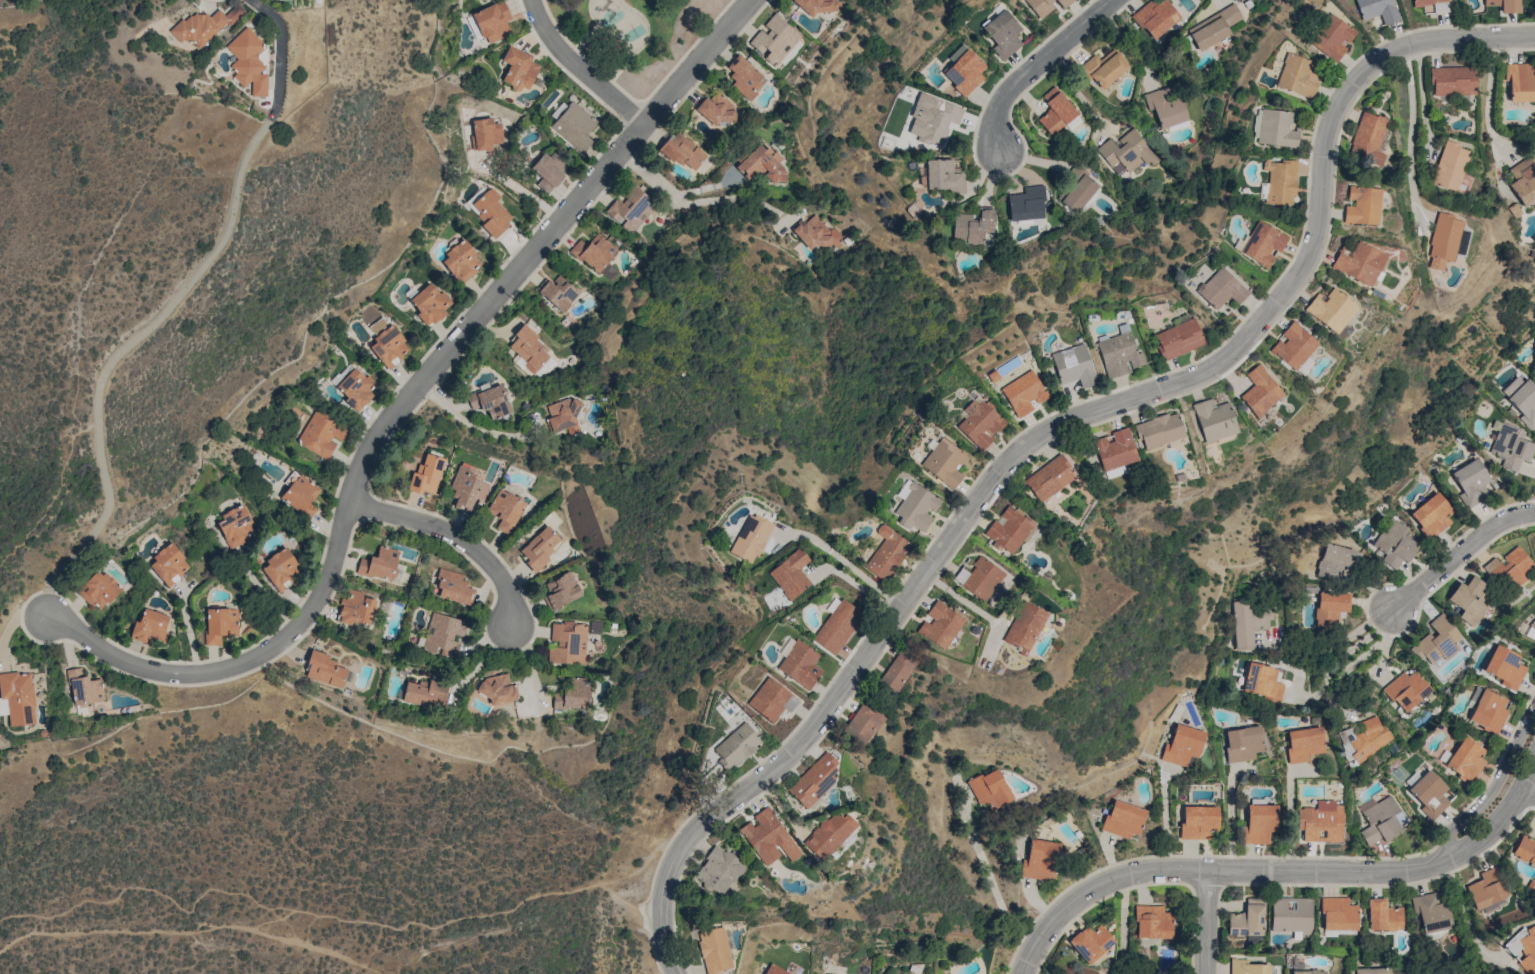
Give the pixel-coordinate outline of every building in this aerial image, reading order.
[(503,0),(501,0),(472,13),(485,44),(510,34),(505,21),(511,19),(503,0)] [(819,9),(828,17),(840,5),(834,0),(793,0),(811,18),(819,9)] [(1074,0),(1025,0),(1040,19),(1057,5),(1061,10),(1074,0)] [(1153,40),(1180,18),(1165,0),(1159,0),(1157,2),(1155,0),(1150,0),(1132,15),(1153,40)] [(1362,21),(1380,14),(1384,25),(1399,20),(1392,0),(1354,0),(1362,21)] [(1412,8),(1424,7),(1425,13),(1447,12),(1446,0),(1412,0),(1412,8)] [(1484,6),(1500,5),(1500,12),(1518,12),(1517,0),(1484,0),(1484,6)] [(198,49),(228,23),(230,26),(246,12),(238,3),(224,15),(219,9),(207,19),(197,8),(170,31),(180,43),(187,37),(198,49)] [(1199,52),(1230,34),(1227,27),(1242,18),(1234,4),(1187,31),(1199,52)] [(1021,29),(1004,9),(981,27),(996,45),(992,48),(1002,60),(1022,44),(1014,35),(1021,29)] [(764,25),(770,30),(766,35),(759,29),(748,43),(763,55),(762,57),(774,66),(778,61),(783,66),(805,40),(773,14),(764,25)] [(1356,31),(1331,15),(1311,46),(1336,62),(1347,46),(1347,45),(1356,31)] [(225,46),(237,59),(231,65),(237,71),(232,76),(243,88),(250,81),(250,96),(266,96),(266,74),(258,74),(265,67),(257,59),(257,52),(264,45),(246,26),(225,46)] [(947,58),(952,62),(965,48),(960,44),(947,58)] [(527,93),(539,65),(530,61),(532,56),(508,45),(501,61),(509,64),(501,81),(527,93)] [(986,66),(967,48),(942,75),(965,97),(983,77),(979,73),(986,66)] [(1099,60),(1094,54),(1081,65),(1101,90),(1129,67),(1113,48),(1099,60)] [(1313,97),(1319,75),(1310,72),(1313,60),(1285,53),(1276,87),(1313,97)] [(724,69),(736,79),(731,85),(748,99),(766,78),(737,54),(724,69)] [(1530,76),(1530,63),(1505,63),(1505,81),(1510,81),(1510,101),(1534,101),(1534,76),(1530,76)] [(1474,66),(1431,68),(1432,96),(1475,95),(1474,66)] [(1173,83),(1144,94),(1158,130),(1187,120),(1173,83)] [(1040,96),(1050,109),(1037,119),(1050,136),(1077,116),(1055,85),(1040,96)] [(704,96),(694,107),(715,126),(722,118),(728,124),(739,112),(716,91),(708,99),(704,96)] [(963,108),(918,92),(910,117),(913,118),(908,133),(917,136),(916,138),(941,147),(950,122),(957,125),(963,108)] [(585,135),(597,123),(573,100),(550,124),(581,154),(593,142),(585,135)] [(1292,112),(1260,108),(1256,143),(1297,148),(1300,125),(1291,124),(1292,112)] [(1388,119),(1361,111),(1347,155),(1381,166),(1385,153),(1378,151),(1388,119)] [(502,143),(501,123),(492,123),(492,118),(472,119),(473,151),(492,150),(491,144),(502,143)] [(1159,160),(1132,128),(1115,142),(1111,137),(1096,150),(1121,179),(1146,158),(1152,165),(1159,160)] [(691,174),(706,155),(677,131),(669,141),(666,139),(659,147),(691,174)] [(780,182),(788,174),(778,163),(780,161),(762,141),(735,166),(749,181),(760,171),(771,183),(776,178),(780,182)] [(1458,191),(1470,149),(1444,142),(1432,184),(1458,191)] [(551,158),(542,152),(530,169),(542,177),(535,185),(548,194),(569,164),(554,153),(551,158)] [(1523,207),(1534,199),(1534,167),(1528,156),(1509,169),(1515,180),(1509,184),(1523,207)] [(927,191),(964,190),(964,167),(952,167),(952,159),(926,160),(927,191)] [(1295,161),(1262,160),(1262,171),(1268,171),(1268,204),(1295,204),(1295,161)] [(1098,185),(1080,172),(1059,201),(1077,214),(1098,185)] [(618,196),(605,211),(631,235),(657,205),(631,182),(618,196)] [(1007,195),(1010,221),(1045,217),(1042,185),(1023,187),(1024,193),(1007,195)] [(1343,223),(1378,225),(1380,188),(1348,186),(1347,199),(1354,199),(1353,206),(1344,206),(1343,223)] [(513,219),(496,201),(500,197),(490,187),(472,204),(480,212),(475,217),(494,237),(513,219)] [(993,233),(994,210),(976,209),(976,214),(954,213),(952,241),(983,243),(984,232),(993,233)] [(1454,262),(1463,219),(1438,213),(1425,267),(1443,271),(1445,260),(1454,262)] [(834,227),(829,231),(815,214),(804,223),(801,220),(791,229),(815,257),(840,235),(834,227)] [(1280,253),(1288,236),(1256,221),(1240,254),(1267,267),(1275,250),(1280,253)] [(569,253),(599,274),(617,247),(595,233),(587,245),(578,239),(569,253)] [(457,282),(482,267),(465,239),(440,253),(457,282)] [(1386,255),(1356,240),(1349,255),(1339,250),(1331,267),(1371,287),(1386,255)] [(610,280),(617,270),(607,263),(600,273),(610,280)] [(1249,293),(1220,266),(1196,292),(1216,310),(1229,296),(1238,304),(1249,293)] [(535,293),(565,312),(579,290),(557,275),(552,283),(545,278),(535,293)] [(409,300),(419,310),(415,314),(428,328),(446,312),(444,310),(450,303),(429,281),(409,300)] [(1304,309),(1337,334),(1358,307),(1334,288),(1324,301),(1315,294),(1304,309)] [(1153,335),(1164,361),(1204,343),(1193,317),(1153,335)] [(1319,344),(1292,320),(1279,335),(1281,337),(1269,349),(1294,371),(1319,344)] [(386,369),(392,364),(392,363),(410,349),(392,325),(367,344),(386,369)] [(507,345),(521,357),(517,361),(533,375),(549,356),(540,348),(544,343),(524,325),(507,345)] [(1136,353),(1130,331),(1096,341),(1106,378),(1145,366),(1141,352),(1136,353)] [(1050,352),(1059,384),(1078,378),(1081,387),(1095,384),(1084,343),(1050,352)] [(1283,396),(1258,363),(1244,374),(1253,386),(1239,396),(1255,417),(1283,396)] [(334,386),(357,411),(373,396),(368,390),(374,385),(356,366),(334,386)] [(1521,373),(1500,392),(1521,414),(1517,418),(1530,430),(1534,425),(1534,389),(1521,373)] [(472,412),(485,407),(491,420),(511,412),(500,383),(466,396),(472,412)] [(1192,405),(1205,443),(1238,432),(1228,401),(1218,405),(1215,397),(1192,405)] [(569,435),(582,431),(572,398),(545,407),(553,433),(567,428),(569,435)] [(967,415),(956,427),(981,451),(995,437),(993,435),(1006,421),(984,400),(978,406),(972,400),(962,410),(967,415)] [(335,444),(330,441),(332,437),(341,441),(349,425),(314,408),(296,444),(328,459),(335,444)] [(1178,412),(1135,422),(1142,449),(1184,438),(1178,412)] [(1519,428),(1501,422),(1490,453),(1503,458),(1500,467),(1516,472),(1520,460),(1527,462),(1534,444),(1515,437),(1519,428)] [(1138,460),(1127,427),(1111,432),(1112,434),(1094,440),(1104,471),(1138,460)] [(952,490),(965,474),(958,468),(966,457),(942,437),(920,464),(952,490)] [(419,474),(411,472),(407,489),(435,495),(443,457),(423,453),(419,474)] [(1075,478),(1068,468),(1070,467),(1060,454),(1024,479),(1040,503),(1075,478)] [(1490,481),(1477,458),(1450,472),(1469,507),(1489,496),(1483,485),(1490,481)] [(280,499),(302,514),(320,489),(298,473),(280,499)] [(893,513),(900,517),(897,523),(909,529),(911,525),(923,532),(933,515),(933,514),(941,499),(911,482),(893,513)] [(525,502),(497,489),(486,512),(500,519),(495,529),(510,535),(525,502)] [(1450,522),(1446,517),(1453,511),(1435,491),(1408,516),(1430,540),(1450,522)] [(214,519),(229,548),(257,533),(242,505),(214,519)] [(729,553),(753,565),(772,524),(748,512),(729,553)] [(1418,544),(1401,534),(1405,527),(1389,517),(1373,545),(1385,553),(1380,561),(1395,570),(1401,560),(1407,563),(1418,544)] [(863,566),(884,582),(911,546),(881,523),(874,532),(884,539),(863,566)] [(556,552),(551,547),(560,539),(547,525),(517,552),(535,571),(556,552)] [(191,568),(170,542),(151,558),(154,561),(148,566),(165,588),(191,568)] [(1317,575),(1338,581),(1342,565),(1352,567),(1356,550),(1325,542),(1317,575)] [(1496,556),(1485,565),(1508,594),(1526,580),(1522,575),(1533,566),(1517,545),(1499,559),(1496,556)] [(356,573),(392,581),(399,550),(378,546),(375,560),(360,556),(356,573)] [(809,561),(800,548),(767,572),(789,600),(810,584),(799,569),(809,561)] [(960,568),(952,582),(987,601),(1004,572),(978,557),(969,573),(960,568)] [(77,593),(101,612),(121,587),(96,567),(77,593)] [(470,606),(476,587),(461,582),(463,575),(440,568),(434,586),(440,588),(438,596),(470,606)] [(549,593),(542,596),(549,610),(581,596),(570,572),(545,583),(549,593)] [(1458,581),(1446,599),(1463,610),(1458,617),(1474,628),(1492,600),(1479,592),(1484,584),(1470,575),(1464,585),(1458,581)] [(337,620),(369,627),(375,600),(362,597),(363,592),(349,589),(346,599),(341,598),(337,620)] [(1316,626),(1339,626),(1339,611),(1349,612),(1349,593),(1317,592),(1316,626)] [(863,614),(841,598),(812,640),(834,656),(863,614)] [(916,631),(944,650),(964,619),(935,600),(924,617),(925,618),(916,631)] [(1046,612),(1022,601),(1005,642),(1021,648),(1018,654),(1027,658),(1046,612)] [(1234,650),(1253,650),(1252,630),(1268,629),(1268,620),(1272,620),(1272,606),(1250,607),(1250,601),(1233,601),(1234,650)] [(169,616),(140,608),(132,639),(151,644),(152,640),(164,643),(166,635),(164,634),(169,616)] [(236,608),(204,609),(206,646),(220,645),(220,635),(237,635),(236,608)] [(467,621),(432,612),(423,651),(437,654),(456,659),(461,639),(463,640),(467,621)] [(1462,637),(1441,612),(1426,624),(1431,631),(1411,646),(1429,667),(1443,656),(1446,660),(1459,649),(1454,643),(1462,637)] [(585,664),(586,624),(551,622),(550,641),(557,641),(557,648),(548,647),(548,663),(585,664)] [(819,654),(795,639),(776,669),(809,690),(822,670),(813,664),(819,654)] [(1525,667),(1515,663),(1519,655),(1494,644),(1483,672),(1501,679),(1499,684),(1515,691),(1525,667)] [(919,661),(901,648),(878,680),(895,693),(919,661)] [(342,688),(347,669),(335,665),(338,658),(311,651),(304,677),(342,688)] [(1243,691),(1269,696),(1268,701),(1280,703),(1284,684),(1274,682),(1277,668),(1249,662),(1243,691)] [(104,701),(101,677),(83,679),(81,667),(67,669),(73,705),(104,701)] [(1406,676),(1402,671),(1382,689),(1405,714),(1431,690),(1413,670),(1406,676)] [(36,724),(30,671),(0,674),(0,712),(0,715),(8,714),(10,726),(36,724)] [(476,679),(479,695),(487,694),(489,705),(514,701),(510,674),(476,679)] [(774,724),(784,708),(790,713),(799,698),(766,676),(746,706),(774,724)] [(590,678),(570,677),(569,688),(562,688),(562,694),(553,694),(552,708),(589,709),(590,678)] [(401,701),(442,710),(448,684),(429,680),(428,683),(419,681),(418,684),(406,681),(401,701)] [(1502,708),(1506,699),(1480,689),(1467,722),(1497,734),(1506,710),(1502,708)] [(842,734),(866,747),(882,716),(858,704),(842,734)] [(762,741),(744,721),(713,750),(731,770),(762,741)] [(1203,730),(1175,724),(1171,743),(1164,741),(1160,760),(1186,766),(1188,755),(1198,757),(1203,730)] [(1254,758),(1253,753),(1262,751),(1258,725),(1223,731),(1229,763),(1254,758)] [(1285,731),(1289,763),(1307,762),(1307,754),(1323,753),(1320,727),(1285,731)] [(1484,750),(1463,736),(1451,754),(1444,750),(1437,761),(1470,783),(1484,761),(1479,758),(1484,750)] [(786,789),(806,809),(835,781),(830,776),(840,767),(825,752),(786,789)] [(990,810),(1012,799),(997,767),(968,781),(979,805),(986,801),(990,810)] [(1432,821),(1449,802),(1441,794),(1447,788),(1427,769),(1407,791),(1423,806),(1419,809),(1432,821)] [(1402,832),(1392,815),(1398,811),(1389,794),(1359,810),(1368,826),(1359,831),(1367,846),(1381,838),(1384,842),(1402,832)] [(1103,831),(1127,838),(1129,833),(1138,835),(1145,809),(1111,800),(1103,831)] [(1341,841),(1342,802),(1316,801),(1316,808),(1297,807),(1296,840),(1341,841)] [(1276,832),(1276,805),(1247,804),(1246,826),(1242,826),(1242,843),(1268,844),(1268,832),(1276,832)] [(739,829),(764,867),(783,854),(788,863),(801,855),(768,806),(750,817),(752,820),(739,829)] [(857,824),(839,806),(804,844),(822,861),(857,824)] [(1210,839),(1210,832),(1216,832),(1217,807),(1181,806),(1180,838),(1210,839)] [(1512,855),(1534,865),(1534,841),(1521,834),(1512,855)] [(1059,843),(1031,838),(1025,877),(1053,881),(1059,843)] [(722,897),(745,864),(716,844),(693,877),(722,897)] [(1508,896),(1496,866),(1481,872),(1483,878),(1465,886),(1475,910),(1508,896)] [(1447,901),(1438,903),(1436,892),(1411,897),(1414,914),(1419,913),(1423,932),(1452,926),(1447,901)] [(1270,931),(1302,931),(1301,935),(1310,935),(1310,898),(1271,897),(1270,931)] [(1347,898),(1322,897),(1321,929),(1357,930),(1357,905),(1347,905),(1347,898)] [(1227,915),(1227,936),(1262,936),(1262,898),(1244,898),(1244,914),(1227,915)] [(1385,898),(1367,899),(1368,931),(1403,930),(1402,907),(1386,908),(1385,898)] [(1162,906),(1135,905),(1135,938),(1171,939),(1171,912),(1162,912),(1162,906)] [(1115,942),(1100,925),(1093,932),(1086,924),(1067,942),(1089,965),(1115,942)] [(1513,955),(1520,949),(1526,955),(1518,963),(1529,973),(1532,973),(1534,971),(1534,931),(1528,924),(1505,947),(1513,955)] [(722,973),(721,969),(732,967),(723,926),(697,931),(706,973),(719,973),(722,973)] [(1247,964),(1247,959),(1231,959),(1230,973),(1269,973),(1269,964),(1247,964)] [(770,962),(764,973),(791,973),(770,962)]
